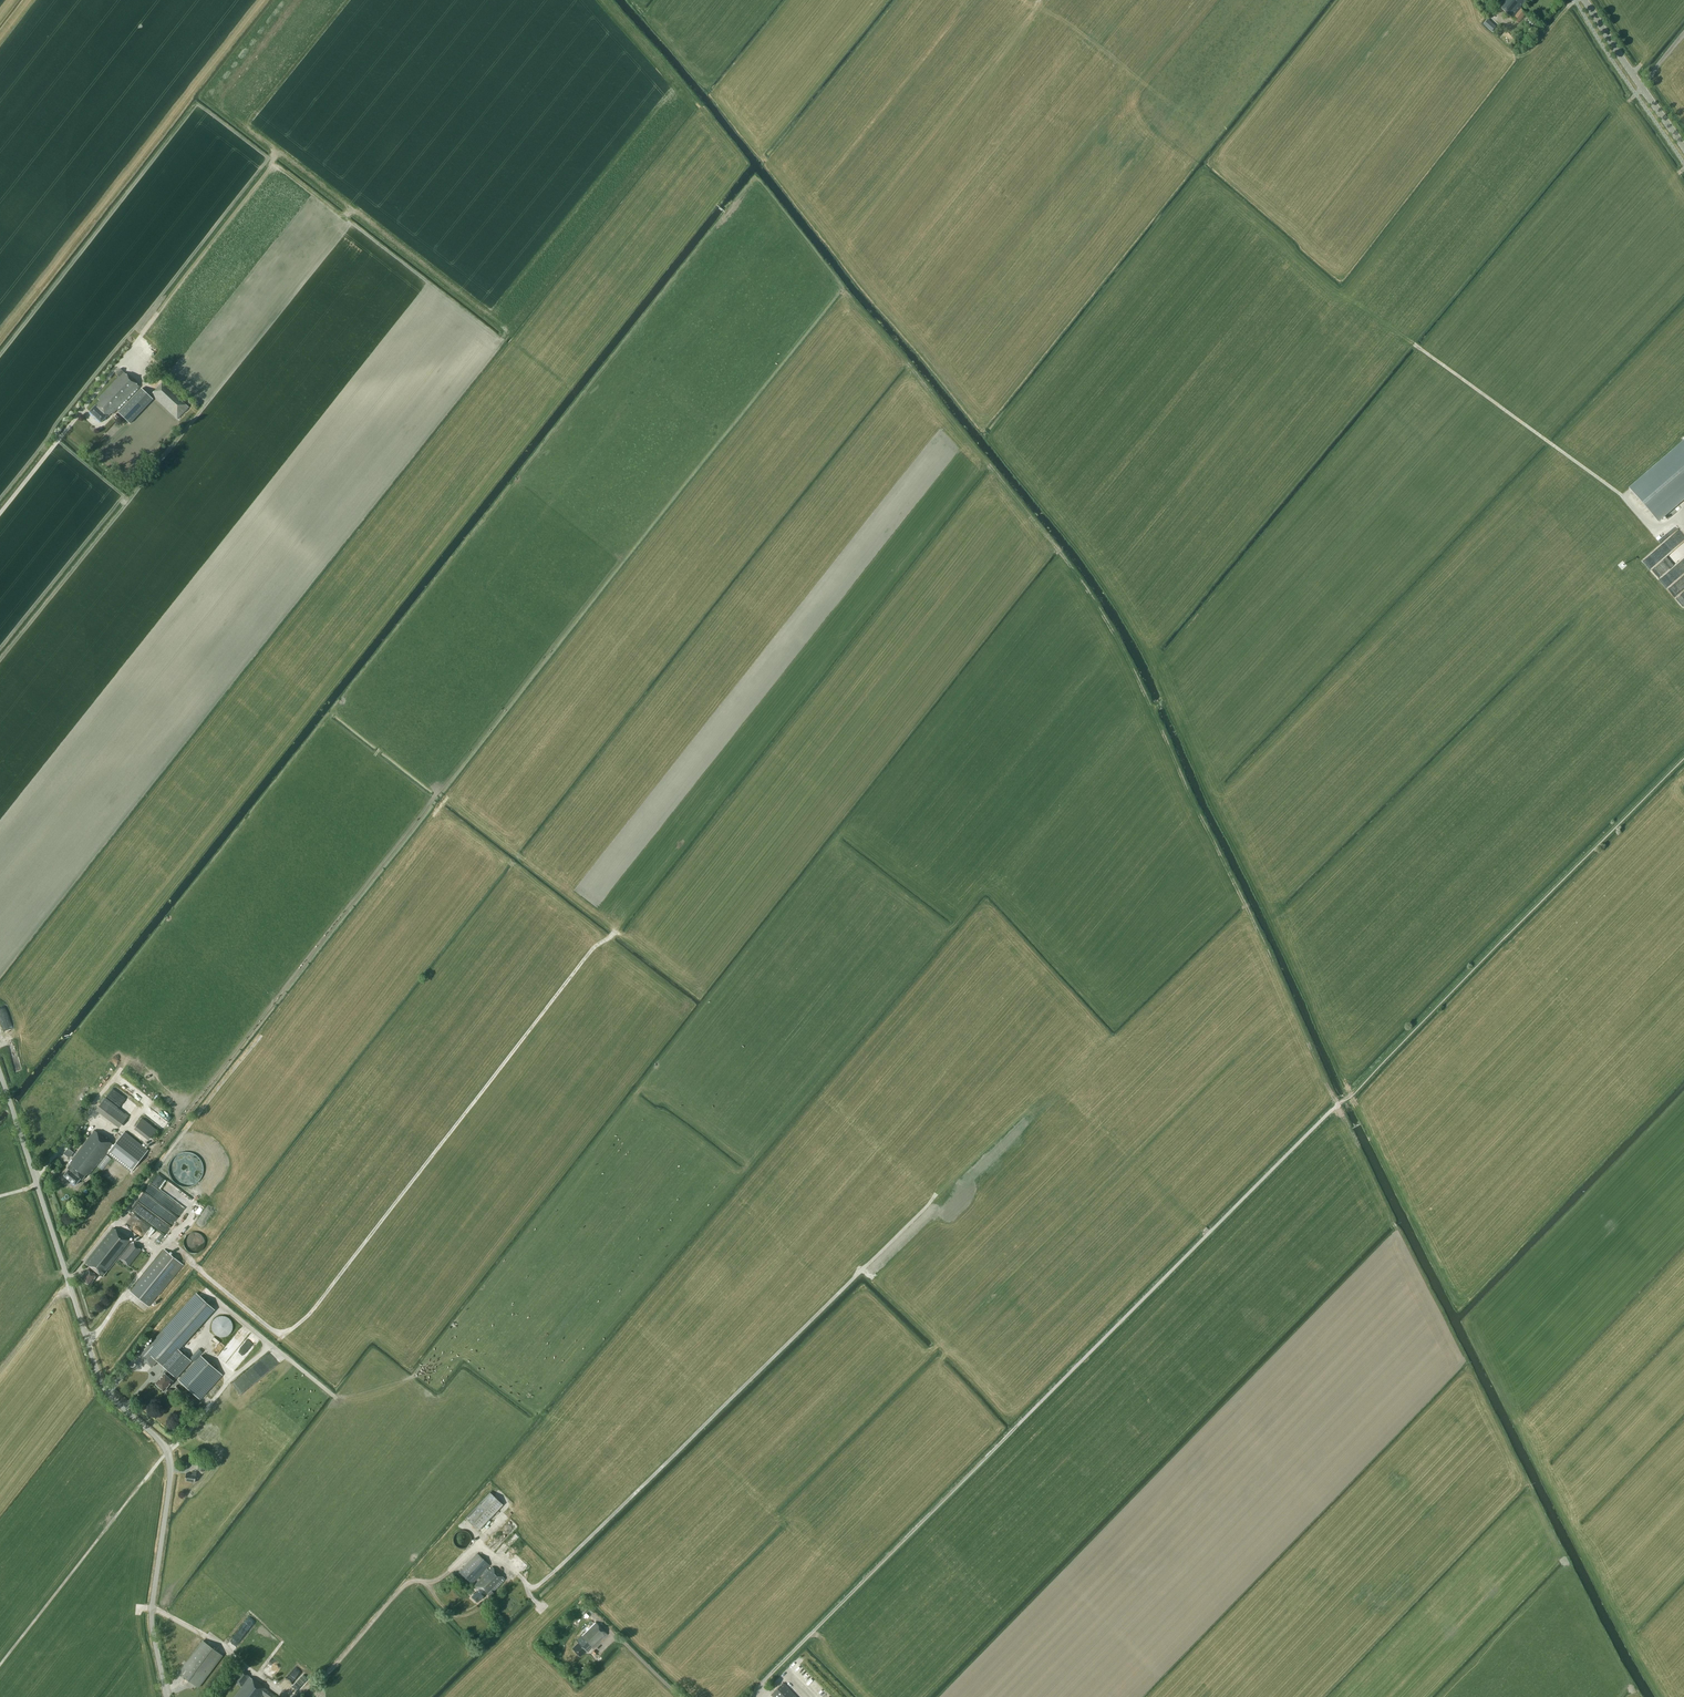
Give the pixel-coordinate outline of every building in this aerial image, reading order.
[(1527,13),(1520,8),(1527,0),(1501,0),(1496,5),(1519,23),(1527,13)] [(108,418),(111,414),(112,413),(113,415),(117,410),(118,411),(123,406),(141,387),(121,369),(116,374),(119,377),(99,399),(101,401),(90,412),(102,423),(107,417),(108,418)] [(188,408),(162,383),(151,395),(178,419),(188,408)] [(118,413),(130,424),(153,399),(141,388),(118,413)] [(1683,498),(1683,442),(1630,488),(1657,521),(1683,498)] [(1682,544),(1682,548),(1676,548),(1679,552),(1677,552),(1677,556),(1678,558),(1681,558),(1681,560),(1682,561),(1674,568),(1670,568),(1670,573),(1675,573),(1673,571),(1675,569),(1676,569),(1678,568),(1681,568),(1681,570),(1683,568),(1683,543),(1682,544)] [(1683,575),(1681,573),(1681,577),(1668,588),(1683,606),(1683,574),(1683,575)] [(129,1116),(106,1098),(99,1106),(122,1124),(129,1116)] [(150,1140),(158,1129),(143,1117),(135,1128),(150,1140)] [(114,1145),(94,1129),(69,1162),(71,1164),(67,1168),(69,1169),(64,1175),(76,1185),(81,1178),(82,1179),(87,1173),(89,1175),(108,1150),(109,1151),(107,1153),(131,1172),(148,1150),(124,1131),(114,1145)] [(70,1157),(75,1151),(69,1147),(64,1153),(70,1157)] [(168,1207),(173,1200),(157,1189),(153,1194),(149,1192),(148,1193),(168,1207)] [(147,1222),(169,1235),(174,1227),(152,1214),(147,1222)] [(101,1276),(101,1278),(102,1278),(103,1276),(129,1243),(130,1244),(118,1258),(129,1266),(142,1250),(114,1228),(85,1264),(91,1268),(90,1269),(89,1269),(81,1279),(90,1285),(99,1274),(101,1276)] [(152,1239),(158,1244),(162,1238),(156,1233),(152,1239)] [(164,1250),(130,1292),(149,1307),(154,1300),(158,1296),(183,1265),(164,1250)] [(156,1384),(161,1389),(164,1391),(168,1387),(176,1379),(192,1361),(179,1349),(187,1341),(215,1310),(197,1293),(168,1324),(141,1353),(139,1355),(152,1367),(157,1361),(166,1369),(163,1372),(165,1374),(156,1384)] [(236,1321),(218,1314),(212,1331),(229,1338),(236,1321)] [(201,1356),(178,1380),(195,1395),(200,1400),(222,1375),(217,1371),(201,1356)] [(185,1481),(195,1483),(196,1473),(192,1472),(191,1476),(186,1475),(185,1481)] [(503,1504),(494,1495),(490,1492),(466,1518),(479,1530),(503,1504)] [(472,1585),(487,1569),(490,1566),(478,1554),(460,1573),(472,1585)] [(487,1595),(490,1597),(491,1598),(495,1594),(493,1592),(505,1580),(492,1568),(474,1587),(478,1591),(472,1598),(477,1603),(481,1599),(482,1600),(487,1595)] [(249,1617),(230,1645),(237,1650),(256,1622),(249,1617)] [(592,1650),(603,1640),(608,1636),(595,1623),(576,1641),(578,1643),(572,1649),(580,1658),(586,1652),(588,1654),(591,1651),(590,1650),(591,1649),(592,1650)] [(223,1655),(222,1654),(204,1640),(180,1673),(199,1687),(223,1655)] [(266,1689),(241,1670),(233,1680),(242,1686),(249,1677),(250,1678),(235,1696),(262,1696),(263,1695),(265,1696),(275,1696),(266,1689)] [(784,1683),(771,1695),(773,1696),(797,1696),(784,1683)]
